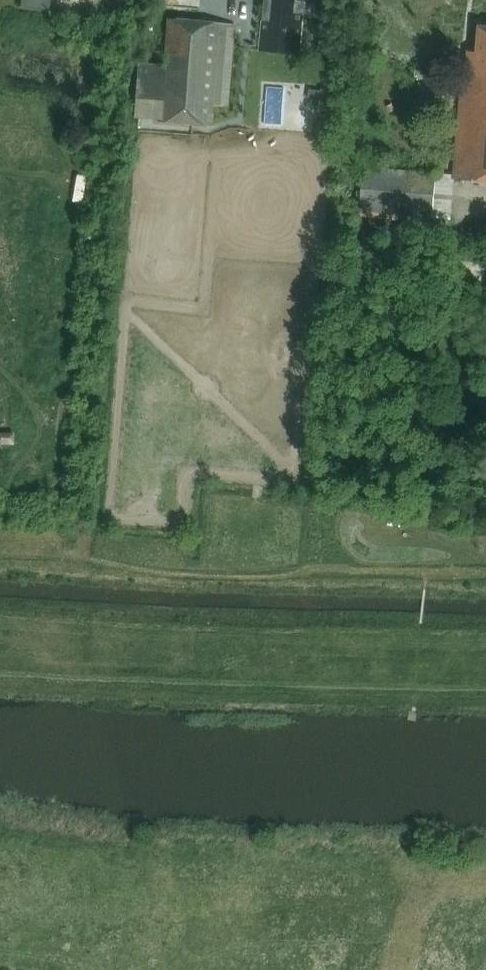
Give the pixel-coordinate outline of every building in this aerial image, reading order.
[(22,6),(49,12),(51,0),(22,0),(22,6)] [(262,49),(300,53),(302,35),(305,0),(267,0),(264,32),(262,49)] [(238,26),(170,19),(165,66),(140,63),(136,102),(162,104),(160,122),(214,127),(216,107),(230,108),(238,26)] [(455,178),(485,181),(485,30),(483,29),(481,54),(472,53),(469,79),(464,79),(455,178)] [(431,72),(430,84),(445,85),(446,74),(431,72)] [(431,215),(434,171),(365,166),(362,210),(431,215)]
